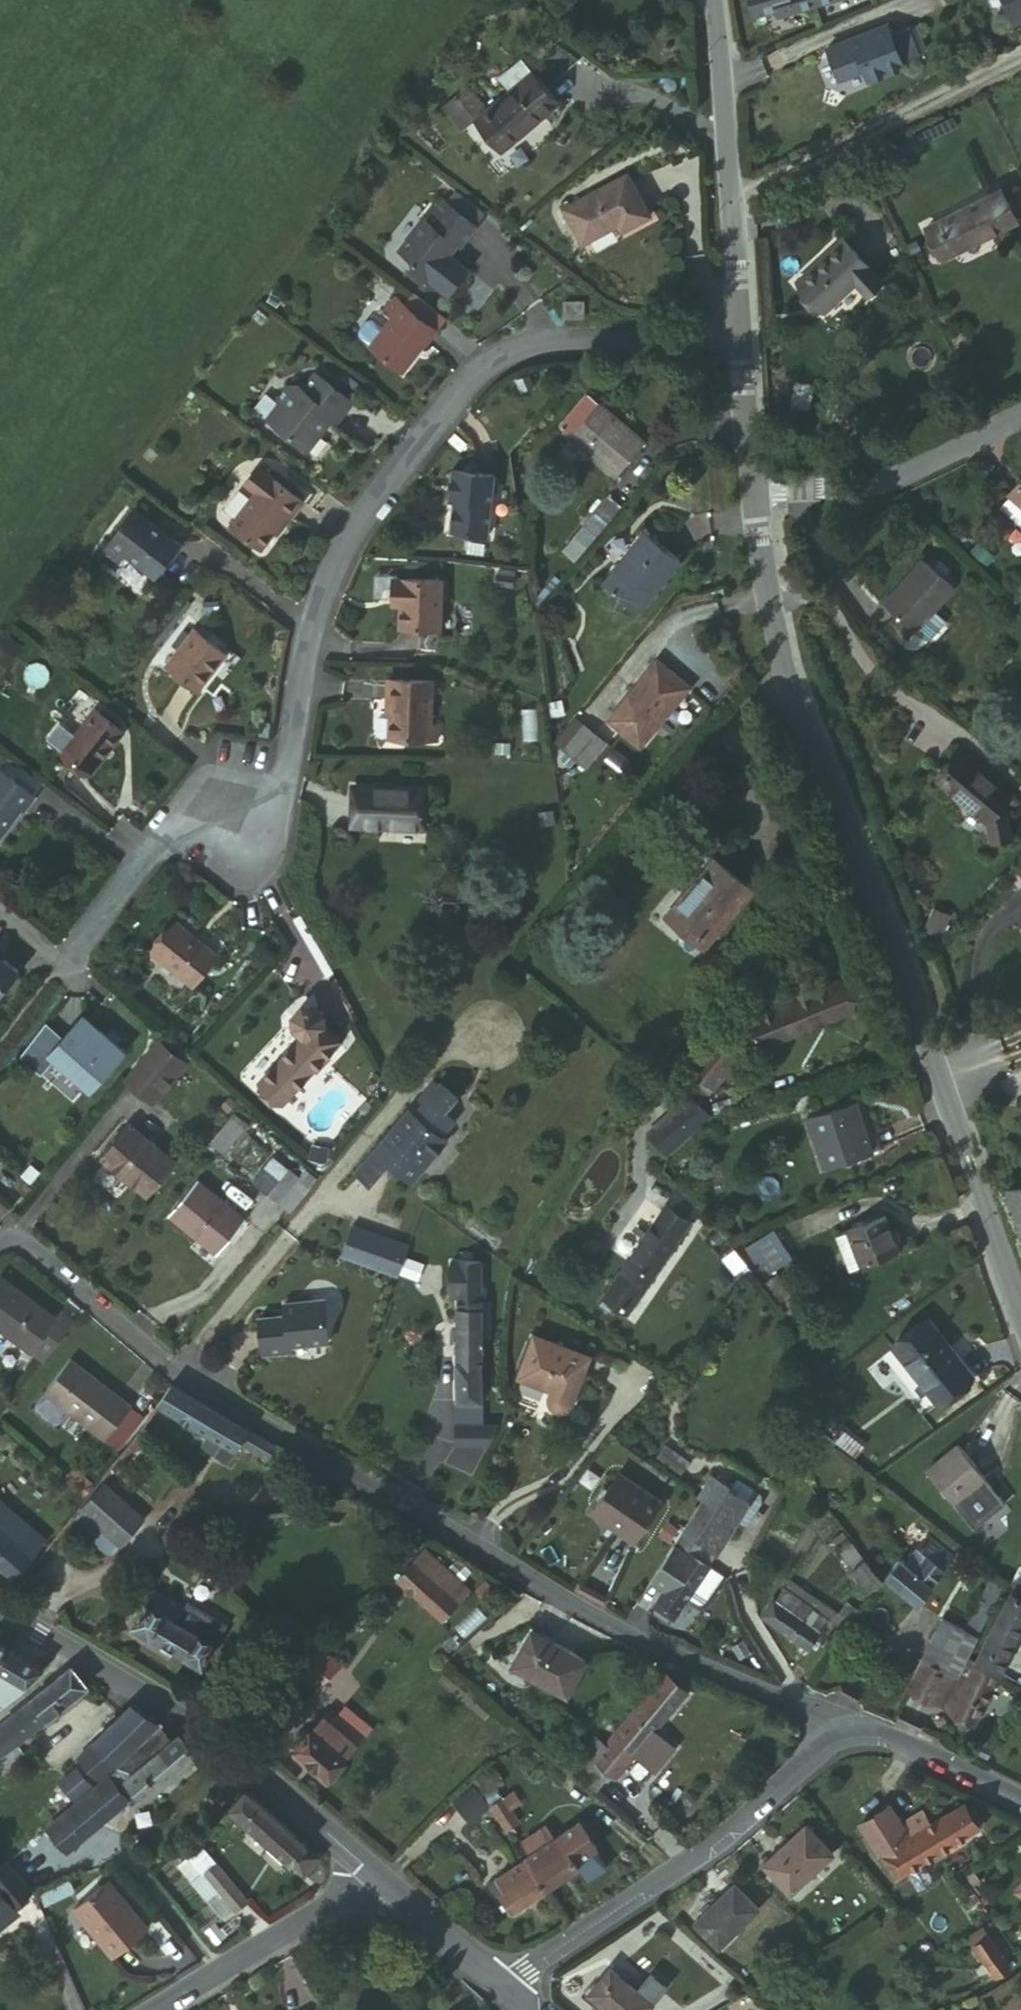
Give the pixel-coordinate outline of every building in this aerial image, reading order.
[(758,16),(780,10),(782,16),(835,0),(753,0),(758,16)] [(1020,22),(1020,0),(1009,0),(1020,22)] [(893,23),(832,47),(844,78),(869,68),(874,80),(910,66),(908,61),(926,54),(915,25),(897,33),(893,23)] [(476,119),(466,126),(489,155),(547,110),(526,81),(476,119)] [(447,103),(466,126),(476,119),(460,94),(447,103)] [(452,135),(466,126),(447,103),(433,113),(452,135)] [(621,176),(556,210),(574,246),(610,227),(613,233),(642,218),(621,176)] [(1011,217),(995,185),(929,216),(945,248),(1011,217)] [(470,229),(437,203),(421,222),(417,219),(393,251),(405,261),(406,268),(423,281),(450,248),(454,251),(470,229)] [(945,248),(929,216),(916,222),(931,255),(945,248)] [(842,244),(794,287),(822,318),(852,291),(863,302),(879,286),(842,244)] [(429,329),(389,298),(375,317),(382,322),(359,352),(391,376),(414,347),(415,348),(429,329)] [(582,323),(581,305),(566,304),(566,323),(582,323)] [(275,413),(263,429),(299,457),(322,427),(327,430),(344,408),(308,379),(296,395),(290,390),(279,392),(267,407),(270,409),(275,413)] [(561,443),(591,409),(578,396),(546,431),(561,443)] [(270,409),(258,425),(263,429),(275,413),(270,409)] [(637,448),(591,409),(561,443),(607,482),(637,448)] [(251,473),(248,470),(234,488),(238,490),(251,473)] [(251,473),(238,490),(242,494),(216,527),(251,554),(276,520),(279,522),(293,505),(251,473)] [(1006,493),(1008,494),(998,506),(1020,525),(1020,474),(1006,493)] [(490,482),(446,476),(442,506),(447,506),(443,537),(481,542),(490,482)] [(592,536),(613,512),(601,500),(579,524),(592,536)] [(167,547),(121,512),(88,554),(103,565),(110,556),(142,580),(167,547)] [(676,559),(647,535),(617,568),(648,594),(676,559)] [(916,560),(879,606),(922,643),(926,643),(942,624),(930,614),(949,589),(916,560)] [(388,606),(388,584),(385,584),(384,611),(393,611),(393,606),(388,606)] [(433,586),(388,584),(388,606),(393,606),(393,611),(392,633),(432,634),(433,586)] [(183,633),(154,670),(185,694),(214,657),(183,633)] [(678,691),(651,668),(604,726),(630,750),(678,691)] [(419,728),(420,686),(375,684),(374,708),(377,708),(376,745),(418,747),(419,728)] [(110,734),(84,715),(51,758),(79,779),(105,746),(102,744),(110,734)] [(601,743),(582,727),(560,753),(578,769),(601,743)] [(427,728),(419,728),(418,747),(426,746),(427,728)] [(112,737),(110,734),(102,744),(105,746),(112,737)] [(967,755),(944,782),(991,824),(992,844),(1013,842),(1010,812),(1005,808),(1014,797),(967,755)] [(0,785),(0,816),(5,810),(7,812),(18,799),(0,785)] [(407,833),(410,793),(338,794),(336,830),(407,833)] [(693,967),(741,905),(709,879),(690,902),(683,897),(650,935),(693,967)] [(202,958),(162,927),(138,956),(178,988),(202,958)] [(841,978),(746,1010),(757,1043),(851,1011),(841,978)] [(330,1039),(312,1024),(312,1013),(301,1005),(291,1005),(282,1016),(282,1028),(292,1036),(252,1085),(275,1105),(330,1039)] [(6,1056),(28,1074),(38,1062),(78,1096),(113,1054),(69,1017),(50,1039),(33,1025),(6,1056)] [(713,1045),(687,1076),(711,1095),(736,1064),(713,1045)] [(157,1073),(139,1057),(112,1090),(129,1105),(157,1073)] [(157,1073),(129,1105),(141,1115),(169,1083),(157,1073)] [(433,1076),(407,1108),(413,1113),(439,1082),(433,1076)] [(687,1076),(679,1087),(703,1106),(711,1095),(687,1076)] [(407,1108),(352,1173),(367,1185),(386,1163),(396,1150),(405,1157),(395,1170),(409,1182),(445,1140),(439,1134),(452,1119),(443,1111),(456,1096),(439,1082),(413,1113),(407,1108)] [(668,1166),(711,1127),(689,1105),(649,1145),(668,1166)] [(852,1118),(801,1135),(817,1183),(867,1164),(852,1118)] [(234,1133),(223,1125),(207,1145),(216,1153),(234,1133)] [(164,1172),(120,1135),(91,1168),(136,1207),(164,1172)] [(327,1148),(309,1146),(307,1161),(324,1163),(327,1148)] [(396,1150),(386,1163),(395,1170),(405,1157),(396,1150)] [(262,1197),(285,1215),(304,1191),(283,1173),(262,1197)] [(1005,1190),(1020,1239),(1020,1185),(1005,1190)] [(234,1228),(189,1192),(159,1225),(206,1261),(234,1228)] [(604,1307),(665,1220),(660,1216),(600,1304),(604,1307)] [(682,1232),(665,1220),(604,1307),(623,1321),(682,1232)] [(894,1220),(858,1232),(869,1263),(904,1252),(894,1220)] [(772,1227),(744,1247),(766,1275),(793,1254),(772,1227)] [(348,1232),(338,1260),(390,1278),(401,1250),(348,1232)] [(452,1401),(475,1401),(470,1342),(475,1265),(448,1265),(445,1302),(452,1303),(450,1343),(452,1401)] [(69,1328),(55,1318),(48,1328),(0,1291),(0,1339),(38,1370),(69,1328)] [(317,1347),(311,1305),(271,1310),(272,1322),(246,1325),(251,1363),(279,1360),(278,1352),(317,1347)] [(972,1379),(930,1325),(896,1354),(939,1407),(972,1379)] [(581,1369),(531,1348),(511,1388),(542,1402),(537,1413),(537,1417),(541,1429),(547,1429),(553,1426),(561,1415),(581,1369)] [(128,1413),(66,1366),(32,1413),(32,1419),(50,1432),(56,1431),(65,1419),(102,1447),(128,1413)] [(201,1407),(167,1387),(156,1406),(205,1437),(199,1448),(223,1463),(229,1453),(231,1454),(236,1446),(263,1462),(272,1447),(201,1407)] [(139,1421),(128,1413),(102,1447),(113,1455),(139,1421)] [(492,1446),(494,1423),(456,1420),(455,1443),(492,1446)] [(1006,1508),(959,1448),(926,1473),(974,1534),(1006,1508)] [(705,1499),(702,1506),(713,1514),(686,1557),(705,1571),(733,1526),(742,1532),(756,1509),(755,1501),(751,1498),(716,1471),(700,1495),(705,1499)] [(658,1507),(616,1477),(590,1514),(631,1542),(658,1507)] [(100,1486),(65,1524),(102,1558),(137,1521),(100,1486)] [(698,1503),(661,1560),(677,1571),(661,1596),(650,1612),(669,1625),(683,1605),(694,1612),(700,1610),(719,1581),(705,1571),(686,1557),(713,1514),(702,1506),(698,1503)] [(11,1578),(27,1559),(18,1548),(29,1536),(14,1523),(1,1536),(0,1535),(0,1569),(11,1578)] [(847,1537),(836,1546),(851,1564),(862,1556),(847,1537)] [(943,1554),(934,1548),(894,1593),(914,1611),(948,1570),(939,1562),(943,1554)] [(467,1595),(411,1553),(388,1580),(444,1625),(467,1595)] [(851,1567),(867,1589),(881,1579),(865,1557),(851,1567)] [(677,1571),(661,1560),(643,1585),(661,1596),(677,1571)] [(1007,1569),(1004,1576),(1013,1580),(1020,1584),(1020,1561),(1007,1569)] [(996,1675),(1020,1624),(1020,1584),(1013,1580),(975,1663),(996,1675)] [(151,1596),(130,1627),(135,1631),(182,1658),(180,1662),(197,1673),(210,1651),(174,1629),(183,1615),(151,1596)] [(767,1605),(756,1619),(800,1652),(820,1626),(811,1619),(803,1629),(797,1625),(805,1616),(780,1596),(771,1608),(767,1605)] [(967,1659),(972,1642),(939,1625),(920,1662),(956,1681),(967,1659)] [(577,1677),(533,1637),(504,1668),(549,1709),(577,1677)] [(2,1652),(0,1655),(0,1706),(21,1691),(39,1674),(2,1652)] [(971,1725),(996,1675),(975,1663),(965,1685),(956,1681),(920,1662),(905,1692),(971,1725)] [(0,1726),(0,1757),(81,1692),(67,1673),(0,1726)] [(684,1700),(666,1687),(615,1755),(604,1746),(575,1783),(603,1803),(616,1785),(623,1790),(684,1700)] [(131,1744),(152,1725),(147,1721),(126,1709),(69,1763),(90,1784),(131,1744)] [(326,1726),(350,1746),(363,1730),(339,1712),(326,1726)] [(315,1718),(289,1749),(329,1778),(351,1747),(350,1746),(326,1726),(315,1718)] [(139,1804),(199,1755),(182,1740),(171,1745),(158,1732),(112,1770),(113,1772),(139,1804)] [(82,1788),(70,1774),(54,1787),(66,1802),(82,1788)] [(104,1780),(28,1842),(45,1862),(62,1851),(65,1854),(124,1803),(104,1780)] [(311,1887),(328,1869),(240,1792),(225,1812),(279,1858),(295,1873),(311,1887)] [(498,1801),(485,1808),(494,1820),(506,1813),(498,1801)] [(891,1882),(910,1871),(975,1829),(961,1809),(925,1830),(917,1818),(898,1830),(883,1808),(855,1827),(891,1882)] [(831,1853),(809,1824),(763,1859),(786,1888),(831,1853)] [(520,1860),(542,1893),(576,1870),(573,1866),(593,1852),(575,1827),(520,1860)] [(290,1877),(295,1873),(279,1858),(277,1862),(290,1877)] [(508,1912),(542,1893),(520,1860),(493,1879),(501,1891),(496,1894),(508,1912)] [(206,1885),(220,1874),(211,1864),(198,1875),(206,1885)] [(9,1916),(7,1914),(25,1898),(1,1868),(0,1869),(0,1923),(9,1916)] [(1009,1893),(1020,1899),(1020,1871),(1009,1893)] [(238,1896),(220,1874),(206,1885),(224,1905),(238,1896)] [(753,1906),(731,1881),(692,1921),(714,1944),(753,1906)] [(106,1887),(72,1916),(115,1967),(149,1938),(106,1887)] [(253,1914),(238,1896),(224,1905),(240,1924),(253,1914)] [(956,1933),(988,1979),(1002,1969),(971,1920),(967,1923),(962,1916),(956,1921),(961,1928),(956,1933)] [(606,1973),(586,1998),(600,2009),(642,2009),(646,2006),(606,1973)]
